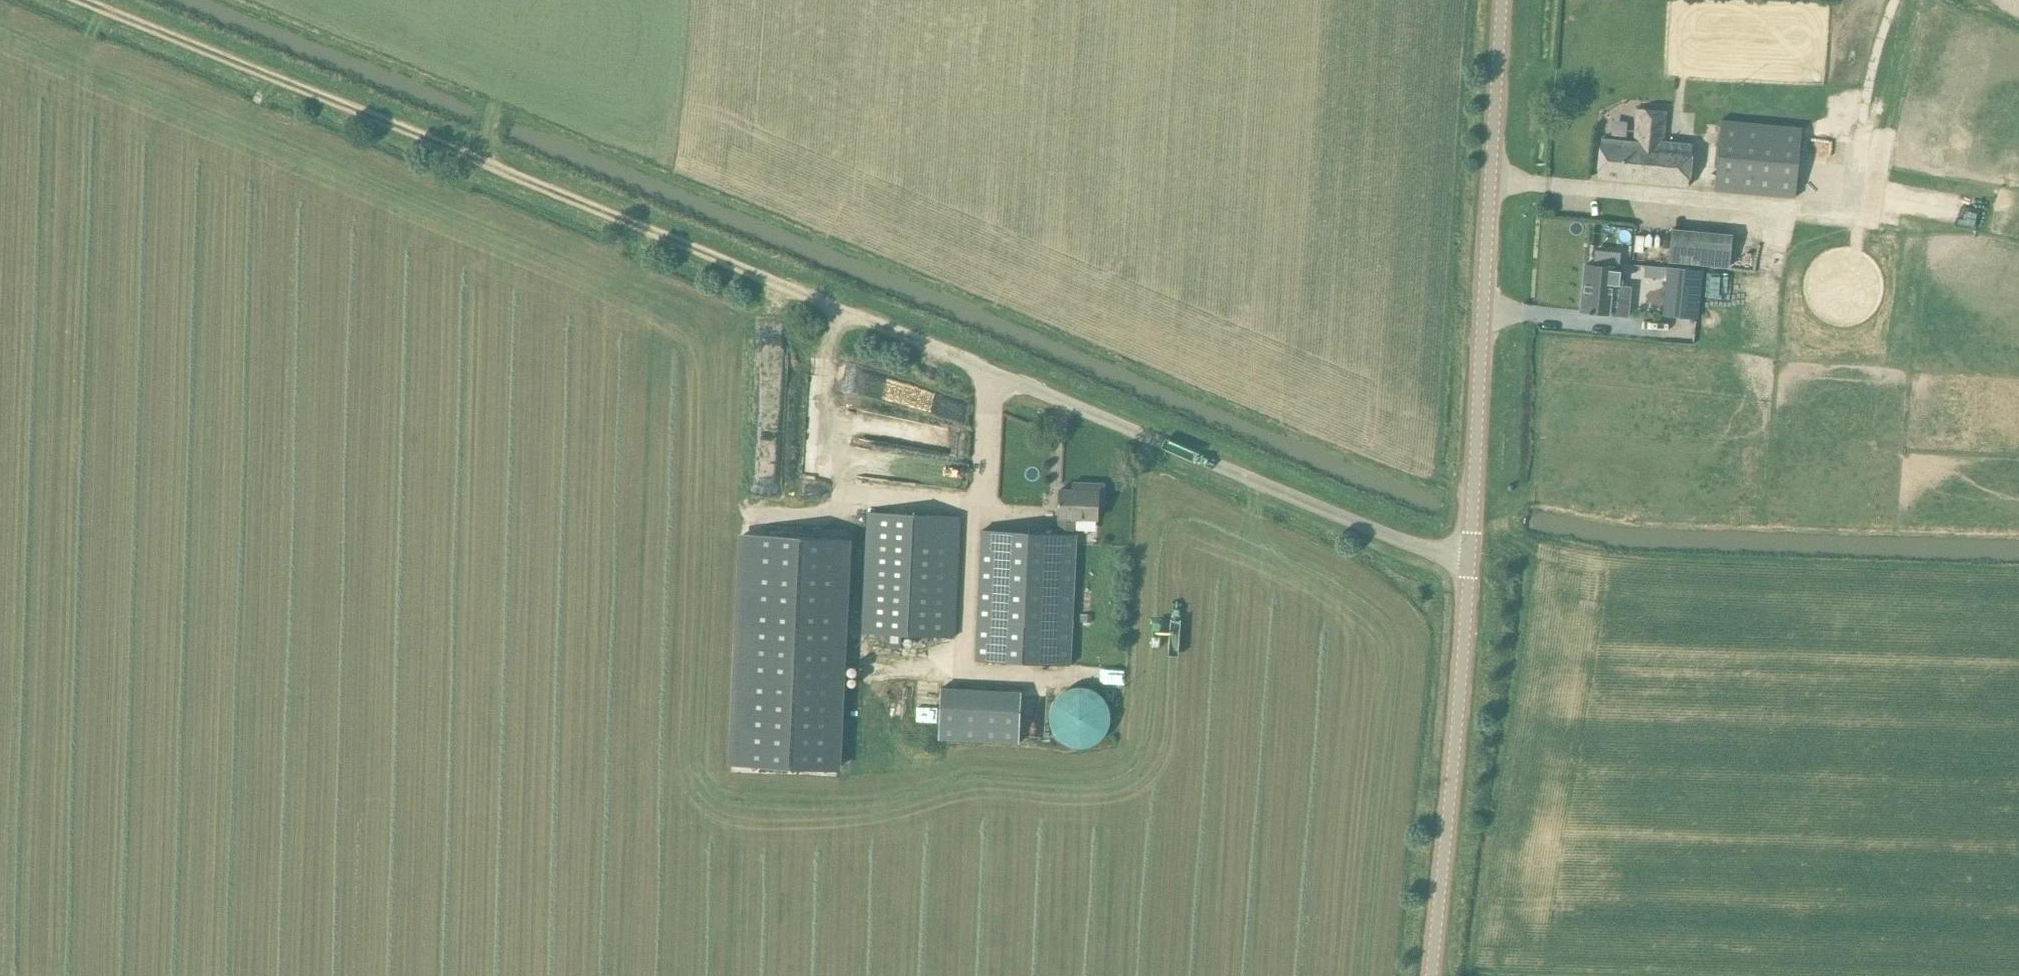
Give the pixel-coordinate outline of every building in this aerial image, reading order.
[(1664,140),(1666,117),(1667,112),(1657,111),(1637,109),(1634,143),(1601,139),(1597,178),(1617,180),(1688,186),(1692,143),(1690,143),(1664,140)] [(1721,120),(1714,191),(1795,198),(1802,127),(1721,120)] [(1737,268),(1742,235),(1676,224),(1671,258),(1737,268)] [(1585,265),(1580,312),(1600,314),(1609,314),(1612,283),(1621,284),(1623,268),(1605,267),(1585,265)] [(1649,266),(1648,277),(1661,278),(1662,267),(1649,266)] [(1667,266),(1662,316),(1698,319),(1703,270),(1667,266)] [(982,551),(977,661),(1049,664),(1069,665),(1075,535),(1073,535),(1074,519),(1097,520),(1097,505),(1102,505),(1103,485),(1083,484),(1082,491),(1072,490),(1060,490),(1059,518),(1060,518),(1059,534),(983,531),(982,551)] [(960,519),(869,515),(864,635),(955,639),(960,519)] [(733,765),(838,769),(847,541),(742,536),(733,765)] [(1028,742),(1029,688),(946,687),(945,741),(1028,742)] [(1093,689),(1078,687),(1073,687),(1067,690),(1060,694),(1053,702),(1050,711),(1049,720),(1053,731),(1059,739),(1066,744),(1073,747),(1081,748),(1092,746),(1101,740),(1108,733),(1111,723),(1111,716),(1109,705),(1104,698),(1098,692),(1093,689)]
